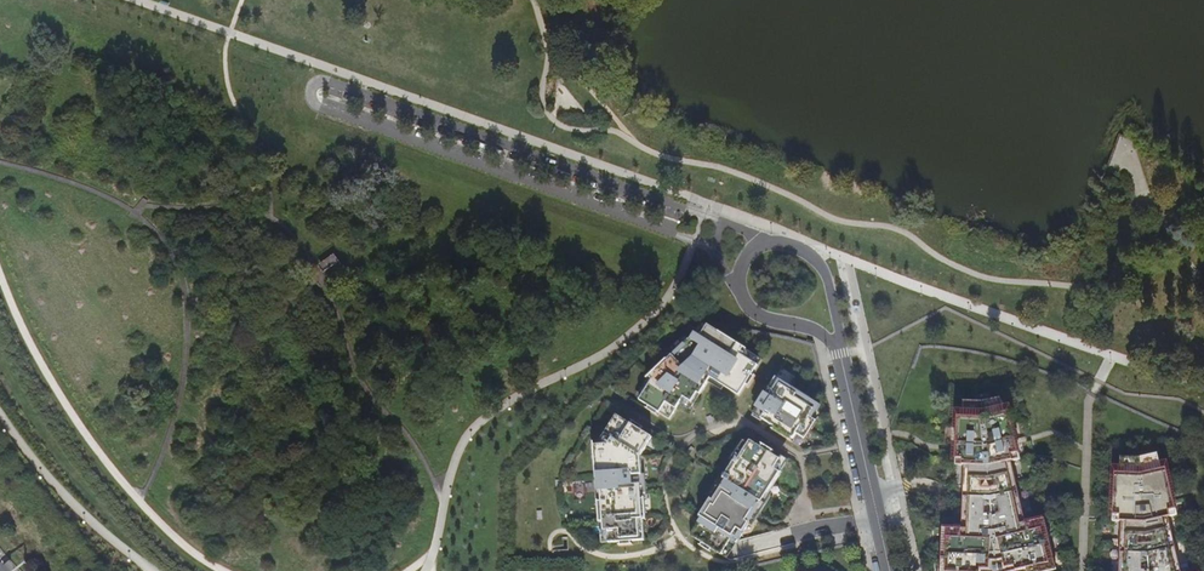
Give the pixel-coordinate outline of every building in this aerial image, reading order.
[(698,341),(690,336),(650,375),(653,377),(639,398),(649,404),(647,407),(656,413),(658,410),(669,418),(684,396),(691,401),(697,391),(700,393),(711,377),(715,380),(739,395),(746,384),(749,386),(755,376),(753,374),(759,365),(741,353),(745,347),(720,331),(718,335),(707,327),(698,341)] [(773,380),(751,415),(761,420),(762,419),(766,422),(775,427),(773,429),(792,442),(793,439),(794,439),(797,434),(805,439),(807,436),(815,421),(809,417),(813,410),(802,403),(806,397),(789,386),(787,389),(773,380)] [(1006,570),(1009,570),(1026,567),(1026,564),(1031,563),(1033,570),(1043,570),(1056,568),(1052,552),(1046,553),(1042,536),(1048,535),(1044,517),(1019,523),(1017,513),(1022,512),(1019,497),(1014,498),(1010,483),(1015,482),(1010,460),(1019,458),(1016,444),(1012,445),(1011,439),(1014,438),(1008,410),(1003,412),(1001,402),(992,404),(990,399),(981,401),(972,400),(972,406),(963,406),(962,415),(957,415),(956,444),(959,444),(959,447),(959,449),(956,449),(955,464),(964,464),(963,486),(968,487),(968,495),(967,502),(962,502),(962,518),(967,518),(966,528),(941,527),(940,545),(946,546),(945,563),(940,562),(939,570),(962,570),(962,569),(968,569),(968,570),(989,570),(989,565),(1004,564),(1006,570)] [(632,425),(622,419),(610,437),(605,433),(597,445),(598,457),(595,457),(597,478),(606,478),(607,485),(600,485),(602,502),(598,502),(600,523),(607,522),(608,544),(619,543),(620,546),(631,546),(630,542),(644,541),(642,520),(645,520),(643,500),(641,500),(640,489),(640,485),(642,485),(640,456),(652,438),(641,431),(643,428),(634,422),(632,425)] [(703,515),(691,533),(702,541),(700,543),(709,550),(711,548),(720,554),(732,536),(738,540),(748,522),(746,521),(751,513),(753,509),(756,510),(780,472),(774,468),(780,459),(750,440),(736,462),(734,461),(723,478),(725,480),(713,500),(710,498),(701,513),(703,515)] [(1185,570),(1181,555),(1176,556),(1173,541),(1178,540),(1173,518),(1182,516),(1178,502),(1175,503),(1174,498),(1177,497),(1171,469),(1165,470),(1163,461),(1154,463),(1153,457),(1144,459),(1135,459),(1135,465),(1125,464),(1125,474),(1120,474),(1118,502),(1122,502),(1122,508),(1118,508),(1118,522),(1126,523),(1125,545),(1131,545),(1130,561),(1125,560),(1124,570),(1183,570),(1185,570)]
